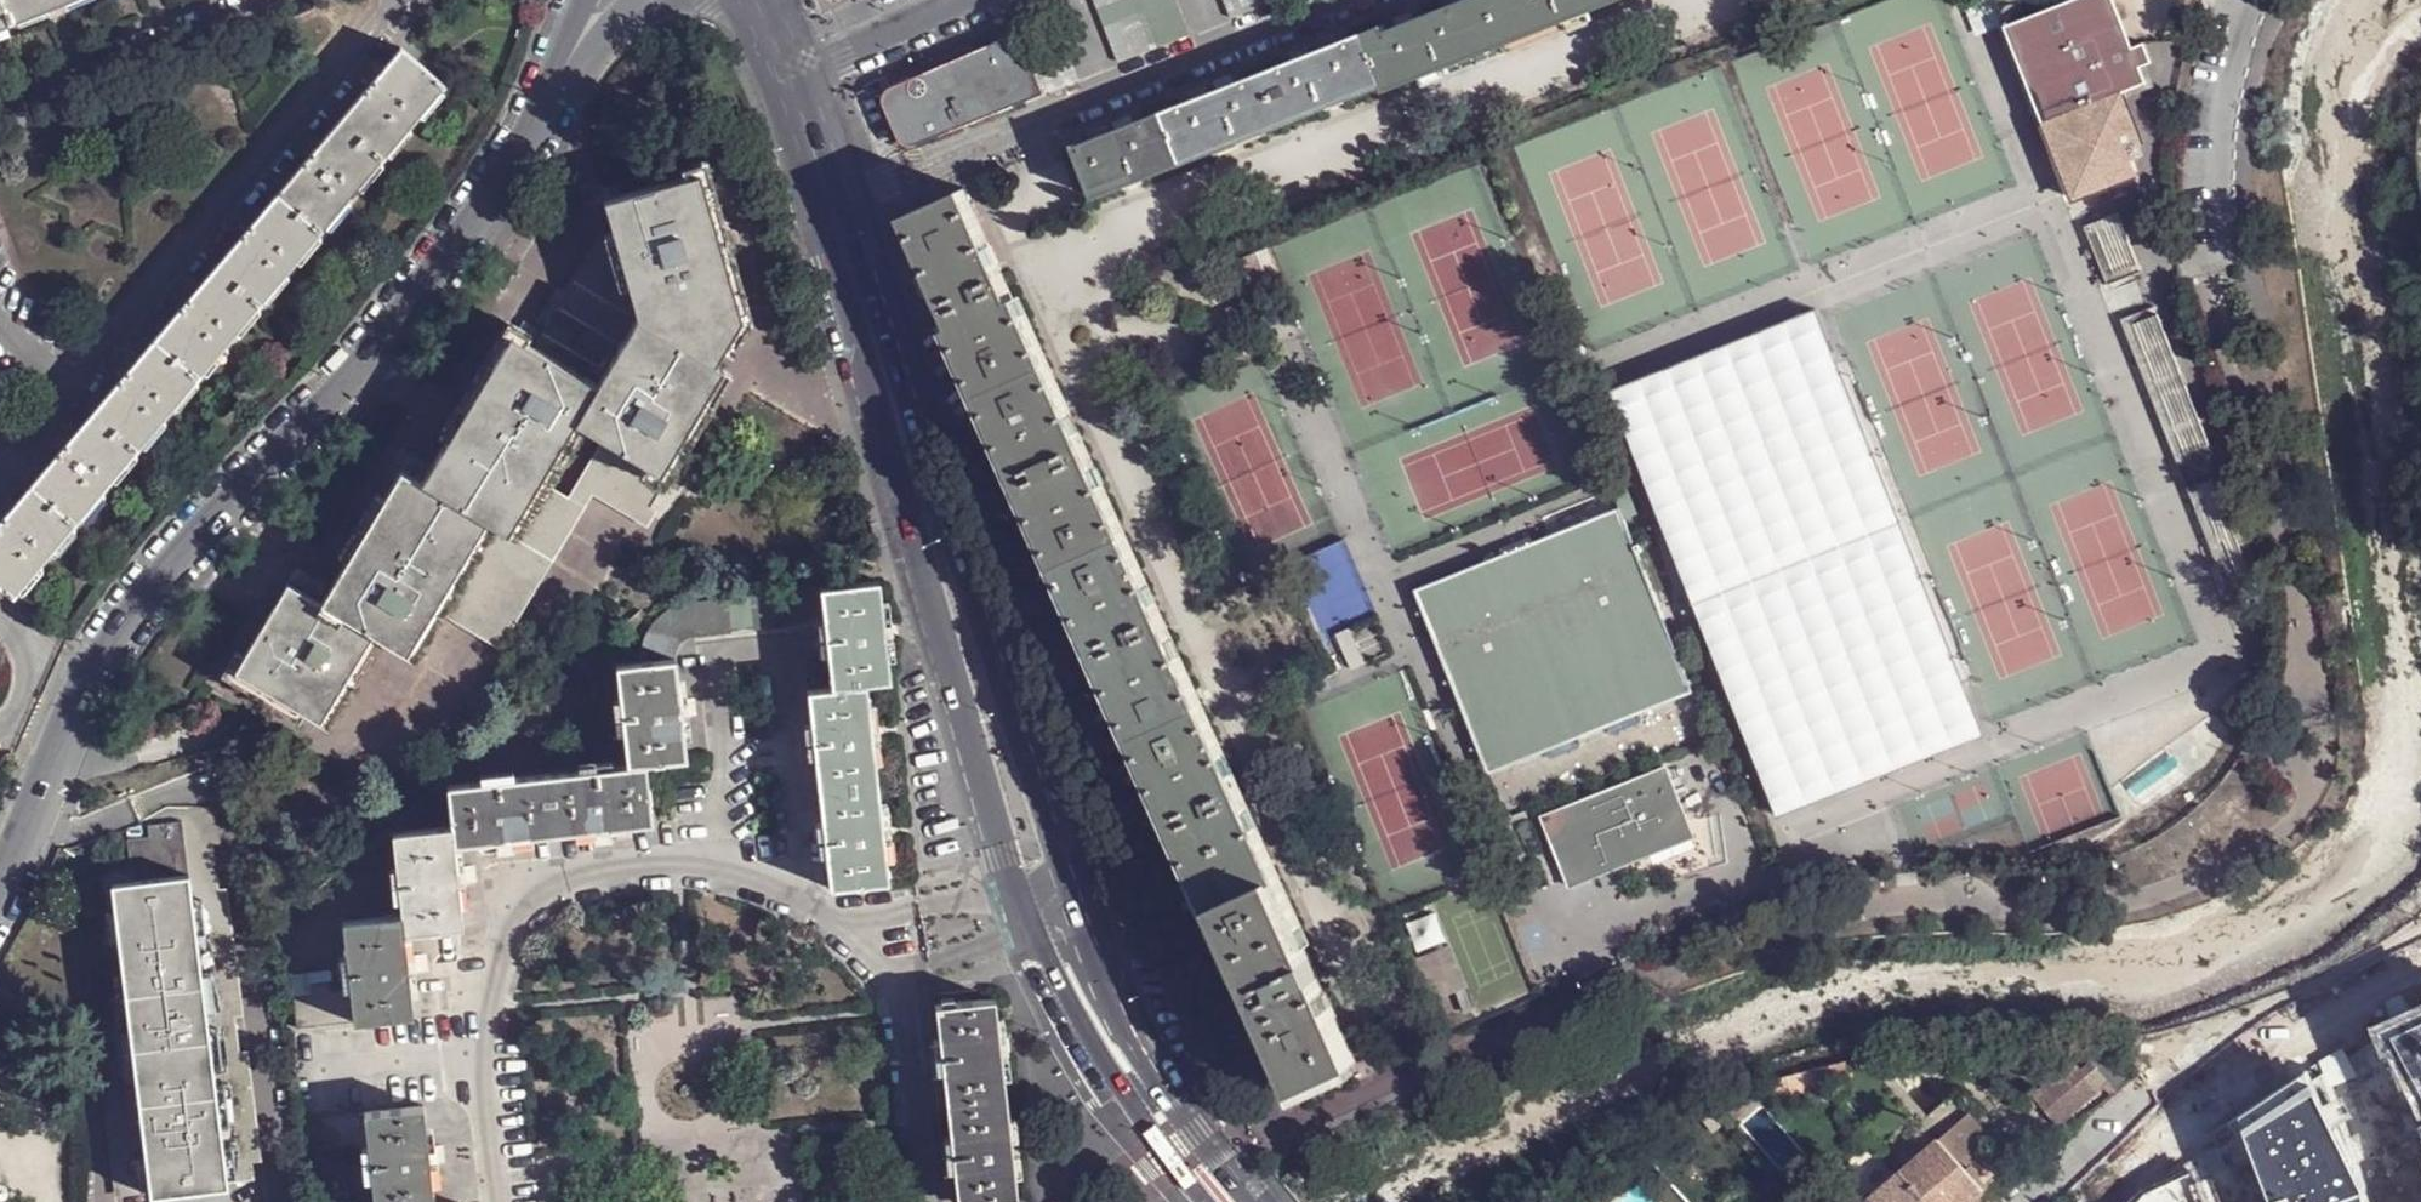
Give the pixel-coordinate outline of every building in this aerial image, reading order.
[(67,0),(0,0),(0,27),(67,0)] [(1126,187),(1144,180),(1189,163),(1226,149),(1245,141),(1291,122),(1327,108),(1346,101),(1386,85),(1388,91),(1424,77),(1454,65),(1511,43),(1570,20),(1591,11),(1620,0),(1466,0),(1458,3),(1385,32),(1383,26),(1364,33),(1270,71),(1169,110),(1077,146),(1098,198),(1126,187)] [(1121,64),(1188,36),(1174,0),(1095,0),(1121,64)] [(1234,19),(1267,6),(1265,0),(1227,0),(1234,19)] [(2001,25),(2070,198),(2134,173),(2129,159),(2136,156),(2132,145),(2140,142),(2119,90),(2143,81),(2137,65),(2149,61),(2141,41),(2129,46),(2111,0),(2064,0),(2001,25)] [(1454,65),(1424,77),(1427,86),(1498,58),(1595,20),(1591,11),(1570,20),(1511,43),(1454,65)] [(1076,81),(1054,26),(1020,41),(1017,33),(900,82),(890,85),(886,88),(882,95),(882,103),(886,112),(898,144),(900,145),(907,148),(915,147),(925,142),(1076,81)] [(16,597),(450,84),(405,43),(0,526),(0,583),(16,597)] [(1346,101),(1327,108),(1328,112),(1347,104),(1346,101)] [(1245,141),(1226,149),(1227,151),(1245,143),(1245,141)] [(690,164),(693,173),(707,170),(748,313),(731,344),(739,349),(759,316),(739,245),(713,158),(690,164)] [(611,196),(635,280),(643,308),(603,381),(583,418),(613,436),(624,442),(655,460),(668,468),(729,365),(722,361),(731,344),(748,313),(707,170),(693,173),(611,196)] [(1144,180),(1126,187),(1126,190),(1145,183),(1144,180)] [(1270,1029),(1295,1085),(1354,1059),(1303,946),(1273,877),(1197,706),(1186,683),(1120,536),(1044,366),(1014,299),(965,190),(937,202),(905,216),(942,299),(954,325),(984,393),(1060,562),(1137,733),(1214,904),(1244,972),(1250,986),(1270,1029)] [(2114,211),(2080,225),(2104,284),(2138,271),(2114,211)] [(635,280),(620,229),(611,231),(626,283),(635,280)] [(626,284),(610,232),(606,233),(556,317),(564,321),(559,331),(551,326),(532,317),(521,332),(603,381),(643,308),(635,280),(626,284)] [(1271,247),(1259,252),(1267,269),(1272,268),(1278,281),(1284,279),(1271,247)] [(1267,269),(1259,252),(1246,257),(1258,289),(1278,281),(1272,268),(1267,269)] [(1020,296),(1014,299),(1044,366),(1050,363),(1020,296)] [(2151,304),(2117,318),(2175,464),(2209,451),(2151,304)] [(1763,810),(1972,737),(1819,306),(1611,380),(1763,810)] [(977,395),(984,393),(954,325),(947,328),(977,395)] [(583,418),(603,381),(521,332),(519,331),(439,463),(431,478),(495,516),(506,522),(515,530),(540,490),(550,475),(583,418)] [(1050,363),(1044,366),(1120,536),(1126,533),(1050,363)] [(738,370),(729,365),(668,468),(677,473),(738,370)] [(1054,565),(1060,562),(984,393),(977,395),(1009,464),(1054,565)] [(608,471),(624,442),(613,436),(580,489),(578,493),(550,475),(540,490),(549,496),(576,514),(572,519),(500,640),(509,646),(598,496),(602,491),(656,524),(666,507),(658,503),(614,475),(608,471)] [(651,468),(655,460),(624,442),(608,471),(614,475),(658,503),(672,481),(651,468)] [(431,478),(439,463),(417,450),(407,463),(411,465),(431,478)] [(677,473),(655,461),(652,468),(672,481),(677,473)] [(495,516),(431,478),(411,465),(399,483),(391,496),(356,555),(338,586),(331,599),(383,631),(392,637),(415,651),(442,607),(495,516)] [(356,555),(391,496),(383,492),(352,544),(349,549),(356,555)] [(547,496),(540,492),(516,530),(525,534),(547,496)] [(525,535),(515,530),(506,522),(452,613),(500,640),(572,519),(576,514),(549,496),(525,535)] [(1667,630),(1649,587),(1615,505),(1411,591),(1486,773),(1691,689),(1667,630)] [(451,613),(505,522),(496,517),(442,607),(451,613)] [(1126,533),(1120,536),(1186,683),(1197,706),(1203,704),(1126,533)] [(1090,646),(1130,736),(1137,733),(1060,562),(1054,565),(1090,646)] [(296,581),(331,599),(338,586),(301,566),(294,579),(296,581)] [(881,577),(822,584),(833,682),(808,685),(820,785),(880,778),(876,737),(875,721),(870,679),(893,676),(888,636),(886,621),(881,577)] [(314,711),(330,720),(383,631),(331,599),(296,581),(284,601),(258,644),(252,654),(244,670),(314,711)] [(785,588),(749,592),(752,627),(789,622),(785,588)] [(689,597),(685,598),(670,604),(658,614),(648,627),(644,643),(644,659),(679,653),(680,644),(686,636),(695,633),(752,627),(749,592),(689,597)] [(424,656),(452,613),(442,607),(415,651),(424,656)] [(894,619),(886,621),(888,636),(896,635),(895,629),(894,619)] [(338,725),(392,637),(383,631),(330,720),(338,725)] [(309,719),(314,711),(244,670),(252,654),(245,648),(231,672),(309,719)] [(582,764),(549,769),(555,829),(596,824),(613,822),(656,818),(648,758),(690,754),(686,713),(684,696),(679,653),(644,659),(620,661),(623,694),(627,727),(630,761),(615,761),(582,764)] [(1325,678),(1308,686),(1313,696),(1330,689),(1325,678)] [(627,727),(623,694),(617,694),(621,727),(627,727)] [(692,694),(684,696),(686,713),(693,713),(692,694)] [(1273,877),(1280,875),(1203,704),(1197,706),(1273,877)] [(875,721),(876,737),(884,736),(884,729),(883,721),(875,721)] [(1167,816),(1208,907),(1214,904),(1137,733),(1130,736),(1167,816)] [(581,760),(582,764),(615,761),(614,755),(581,760)] [(1617,847),(1686,819),(1664,765),(1540,815),(1569,883),(1622,860),(1617,847)] [(485,776),(517,772),(516,766),(484,770),(485,776)] [(555,829),(549,769),(517,772),(485,776),(450,780),(455,821),(396,829),(399,862),(404,895),(405,911),(346,916),(352,983),(355,1017),(416,1011),(407,927),(466,921),(462,877),(460,862),(459,839),(498,835),(516,834),(555,829)] [(880,778),(820,785),(832,885),(892,876),(887,835),(885,818),(880,778)] [(211,806),(172,804),(156,812),(128,824),(134,878),(189,871),(187,845),(158,847),(156,824),(212,818),(211,806)] [(211,806),(212,818),(156,824),(158,847),(187,845),(189,871),(227,1183),(168,1189),(151,1190),(148,1154),(133,1044),(106,1047),(99,1048),(114,1201),(266,1201),(221,806),(211,806)] [(885,818),(887,835),(895,833),(894,827),(893,819),(885,818)] [(1691,833),(1686,819),(1617,847),(1622,860),(1691,833)] [(613,822),(596,824),(596,831),(614,829),(613,822)] [(468,861),(460,862),(462,877),(471,878),(468,861)] [(398,895),(404,895),(399,862),(393,862),(398,895)] [(120,917),(133,1044),(148,1154),(151,1190),(168,1189),(227,1183),(189,871),(134,878),(114,880),(120,917)] [(1273,877),(1303,946),(1309,943),(1280,875),(1273,877)] [(1237,974),(1244,972),(1214,904),(1208,907),(1237,974)] [(411,951),(413,967),(420,968),(418,951),(411,951)] [(355,1017),(352,983),(336,984),(333,963),(292,968),(297,1023),(355,1017)] [(958,1199),(963,1199),(1001,1194),(1016,1193),(1013,1153),(1010,1135),(1006,1094),(1001,1054),(1000,1037),(994,995),(937,1000),(942,1040),(945,1074),(948,1101),(952,1138),(954,1167),(958,1199)] [(2368,1030),(2413,1117),(2420,1145),(2420,1008),(2368,1030)] [(1450,1015),(1439,1020),(1441,1026),(1452,1021),(1450,1015)] [(1007,1036),(1000,1037),(1001,1054),(1009,1055),(1008,1048),(1007,1036)] [(945,1074),(942,1040),(934,1040),(937,1075),(945,1074)] [(1845,1059),(1812,1069),(1823,1082),(1827,1085),(1852,1072),(1845,1059)] [(2076,1060),(2033,1095),(2058,1126),(2110,1083),(2092,1062),(2083,1070),(2076,1060)] [(1823,1082),(1812,1069),(1778,1078),(1763,1085),(1774,1096),(1823,1082)] [(2306,1078),(2236,1117),(2267,1201),(2366,1201),(2365,1196),(2306,1078)] [(1710,1107),(1714,1112),(1724,1103),(1720,1098),(1710,1107)] [(430,1162),(428,1144),(423,1102),(298,1116),(302,1151),(361,1144),(368,1143),(372,1177),(375,1201),(435,1201),(430,1162)] [(1713,1113),(1700,1121),(1710,1132),(1723,1124),(1713,1113)] [(1969,1113),(1960,1121),(1980,1144),(1989,1136),(1969,1113)] [(1939,1139),(1970,1176),(1976,1171),(1968,1161),(1984,1148),(1980,1144),(1960,1121),(1939,1139)] [(1010,1135),(1013,1153),(1020,1151),(1019,1144),(1018,1134),(1010,1135)] [(949,1168),(954,1167),(952,1138),(945,1138),(949,1168)] [(1899,1139),(1884,1151),(1890,1158),(1893,1162),(1907,1148),(1899,1139)] [(1901,1172),(1928,1201),(1971,1201),(1983,1191),(1970,1176),(1952,1155),(1939,1139),(1901,1172)] [(1984,1148),(1968,1161),(1976,1171),(1970,1176),(1983,1191),(1992,1201),(2020,1176),(1991,1141),(1984,1148)] [(436,1142),(428,1144),(430,1162),(440,1160),(436,1142)] [(366,1177),(372,1177),(368,1143),(361,1144),(366,1177)] [(2129,1201),(2205,1201),(2194,1171),(2131,1198),(2129,1201)] [(1901,1172),(1868,1200),(1869,1201),(1928,1201),(1901,1172)] [(1837,1201),(1856,1201),(1848,1193),(1837,1201)]
